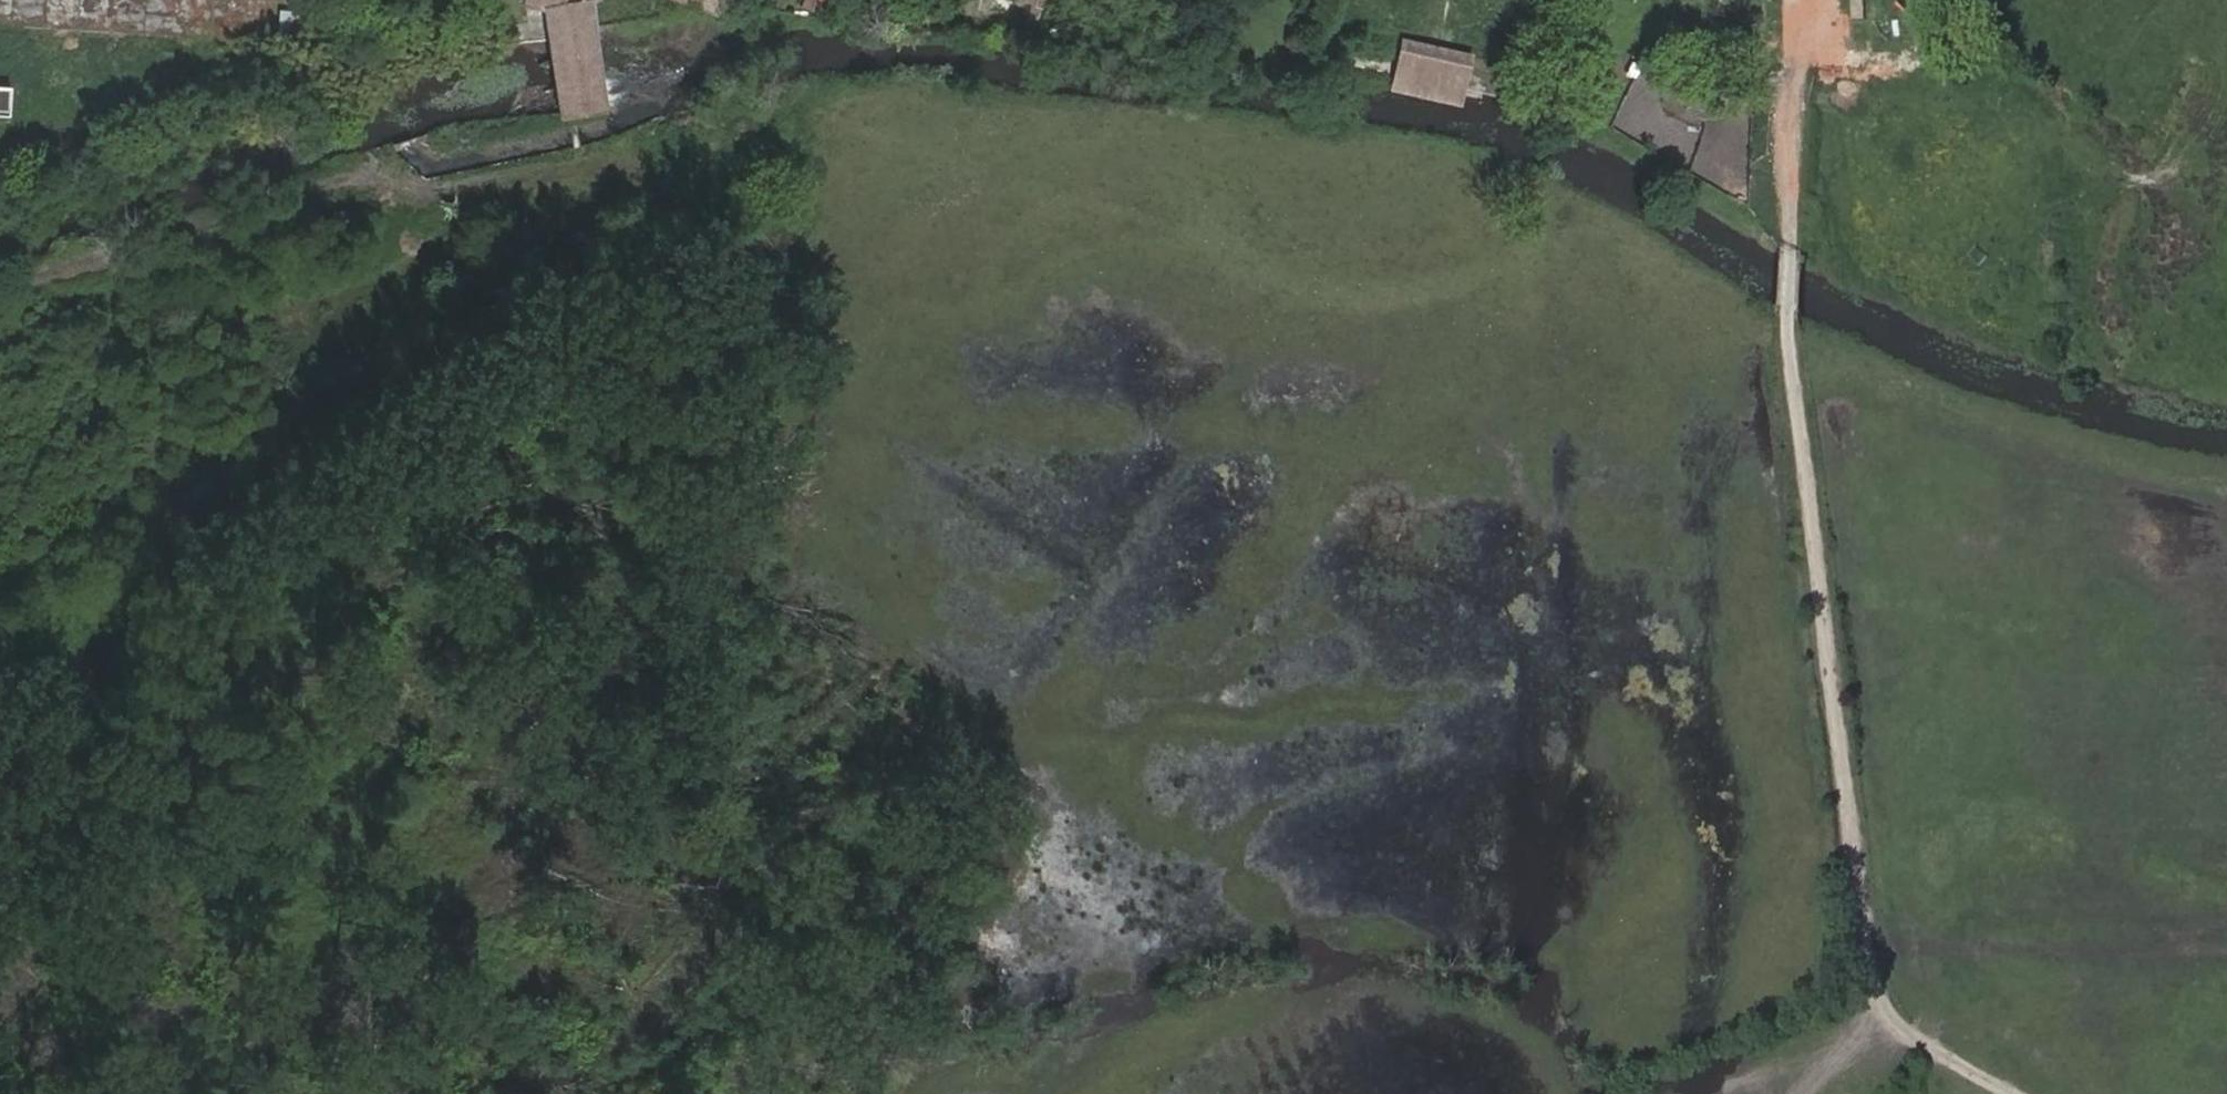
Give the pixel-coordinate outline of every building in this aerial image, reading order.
[(548,40),(560,112),(560,116),(604,110),(592,28),(589,2),(596,0),(527,0),(526,5),(543,7),(548,40)] [(661,3),(682,11),(686,3),(697,0),(662,0),(661,3)] [(822,12),(825,0),(806,0),(804,8),(822,12)] [(301,36),(305,10),(282,6),(278,33),(301,36)] [(1513,118),(1523,71),(1474,61),(1475,55),(1404,39),(1402,47),(1339,33),(1329,79),(1513,118)] [(0,88),(0,114),(8,115),(9,89),(0,88)]
